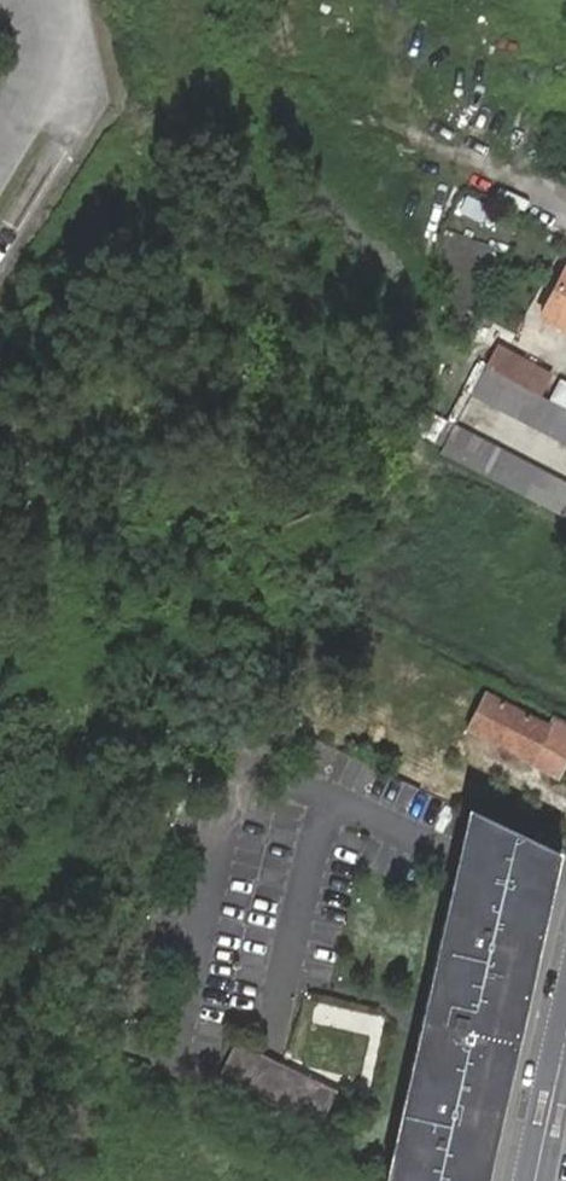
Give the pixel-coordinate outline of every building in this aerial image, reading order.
[(539,321),(565,335),(565,269),(539,321)] [(496,348),(485,367),(499,375),(505,378),(513,383),(524,388),(527,389),(534,393),(536,394),(537,395),(548,376),(496,348)] [(499,375),(485,367),(475,386),(471,394),(485,402),(499,375)] [(499,409),(513,383),(505,378),(499,375),(485,402),(499,409)] [(513,416),(527,389),(524,388),(513,383),(499,409),(513,416)] [(537,395),(536,394),(534,393),(527,389),(513,416),(528,423),(541,397),(537,395)] [(542,431),(555,405),(541,397),(528,423),(542,431)] [(565,419),(565,410),(565,409),(555,405),(542,431),(556,438),(565,419)] [(556,438),(565,444),(565,419),(556,438)] [(469,433),(454,426),(440,453),(455,461),(469,433)] [(469,433),(455,461),(469,467),(483,440),(469,433)] [(483,440),(469,467),(483,475),(498,448),(483,440)] [(498,448),(483,475),(498,483),(512,455),(498,448)] [(512,455),(498,483),(513,489),(526,462),(512,455)] [(526,462),(513,489),(527,497),(541,469),(526,462)] [(541,469),(527,497),(542,504),(555,477),(541,469)] [(542,504),(557,512),(565,493),(565,482),(555,477),(542,504)] [(557,512),(565,516),(565,493),(557,512)] [(474,733),(532,764),(537,752),(563,765),(565,760),(565,736),(550,728),(485,694),(469,725),(467,730),(474,733)] [(556,717),(550,728),(565,736),(565,722),(556,717)] [(537,752),(532,764),(538,767),(558,777),(563,765),(537,752)] [(391,1180),(486,1180),(496,1131),(538,942),(548,895),(558,855),(468,811),(459,854),(391,1180)] [(335,1092),(235,1044),(218,1080),(317,1128),(335,1092)]
